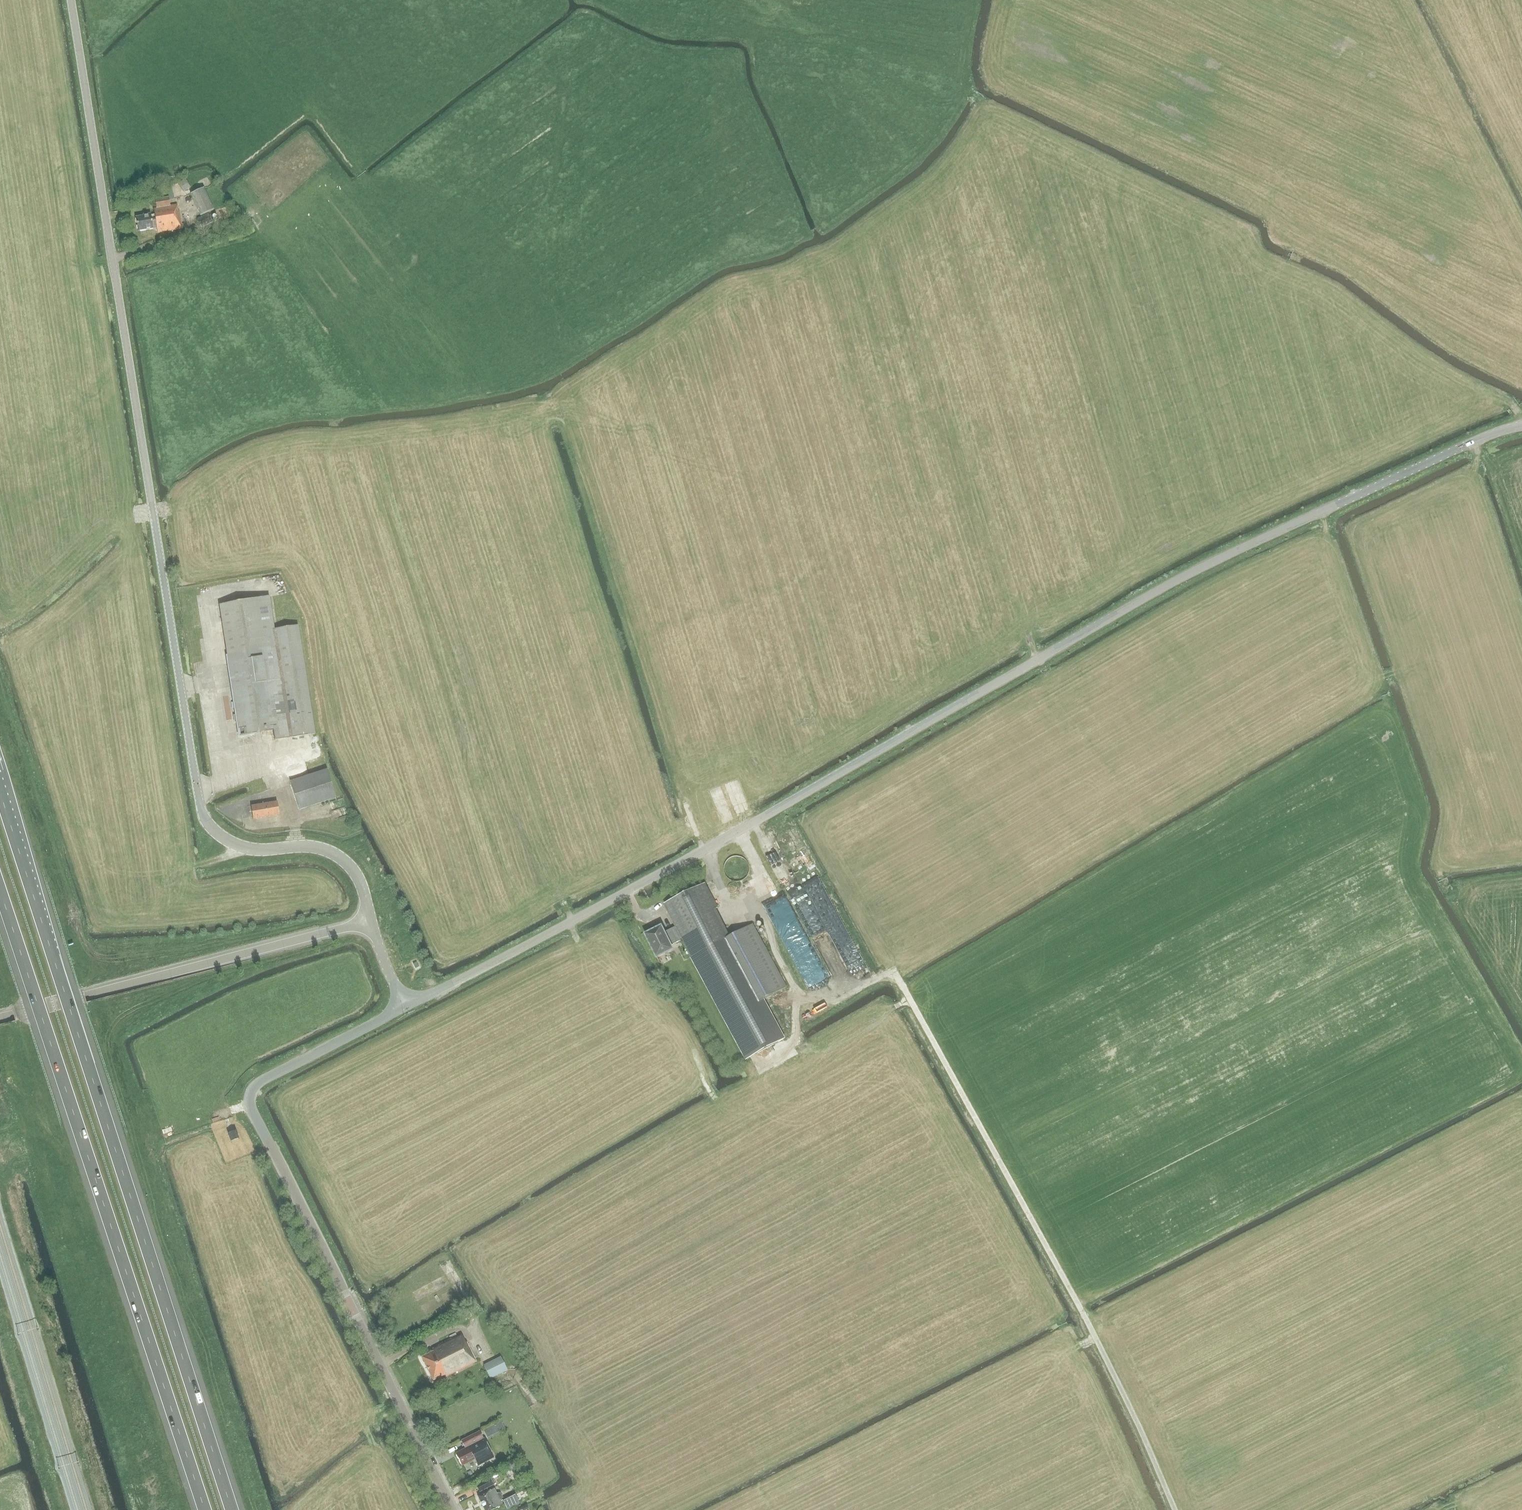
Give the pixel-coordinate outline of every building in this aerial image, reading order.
[(184,192),(191,187),(185,179),(178,184),(184,192)] [(200,216),(213,210),(203,188),(190,194),(200,216)] [(169,197),(155,200),(156,208),(154,209),(155,217),(151,217),(151,214),(143,215),(143,216),(136,218),(138,231),(153,229),(157,228),(157,233),(182,229),(179,212),(178,212),(177,205),(170,206),(170,200),(169,197)] [(202,228),(213,223),(208,214),(197,219),(202,228)] [(275,630),(270,598),(220,605),(235,702),(232,703),(232,708),(235,708),(240,736),(273,731),(275,741),(315,734),(298,627),(275,630)] [(300,810),(336,798),(327,770),(291,782),(300,810)] [(716,803),(726,799),(721,786),(711,790),(716,803)] [(253,819),(279,815),(277,802),(251,806),(253,819)] [(807,850),(800,853),(807,868),(814,865),(807,850)] [(733,894),(734,894),(734,893),(735,893),(736,893),(736,892),(737,892),(737,891),(738,890),(738,889),(738,888),(738,887),(737,886),(737,885),(736,885),(736,884),(735,884),(734,883),(733,883),(732,883),(731,883),(730,884),(729,885),(728,886),(728,887),(728,888),(728,889),(728,890),(728,891),(729,892),(730,893),(731,893),(732,894),(733,894)] [(731,937),(717,911),(719,910),(705,884),(669,902),(670,905),(666,907),(675,927),(668,931),(668,932),(664,934),(661,927),(646,934),(657,957),(672,949),(670,946),(682,940),(690,957),(694,955),(749,1058),(784,1039),(763,1001),(787,988),(753,925),(731,937)] [(231,1142),(239,1139),(236,1130),(227,1133),(231,1142)] [(465,1342),(461,1335),(432,1349),(433,1351),(422,1357),(433,1380),(445,1375),(446,1377),(476,1362),(466,1342),(465,1342)] [(491,1378),(508,1370),(501,1356),(484,1365),(491,1378)] [(502,1421),(484,1430),(488,1437),(506,1428),(502,1421)] [(461,1440),(465,1449),(484,1439),(480,1431),(461,1440)] [(479,1466),(495,1458),(485,1438),(484,1439),(465,1449),(456,1454),(462,1465),(475,1458),(479,1466)] [(512,1459),(509,1461),(508,1464),(509,1468),(513,1469),(515,1474),(514,1478),(516,1481),(519,1482),(523,1480),(524,1477),(522,1474),(519,1473),(516,1467),(517,1464),(515,1461),(512,1459)] [(495,1485),(491,1477),(475,1485),(479,1492),(495,1485)] [(494,1488),(478,1497),(485,1509),(492,1509),(502,1505),(500,1500),(501,1499),(503,1497),(501,1493),(498,1492),(497,1493),(494,1488)] [(506,1508),(519,1501),(515,1494),(502,1500),(506,1508)]
